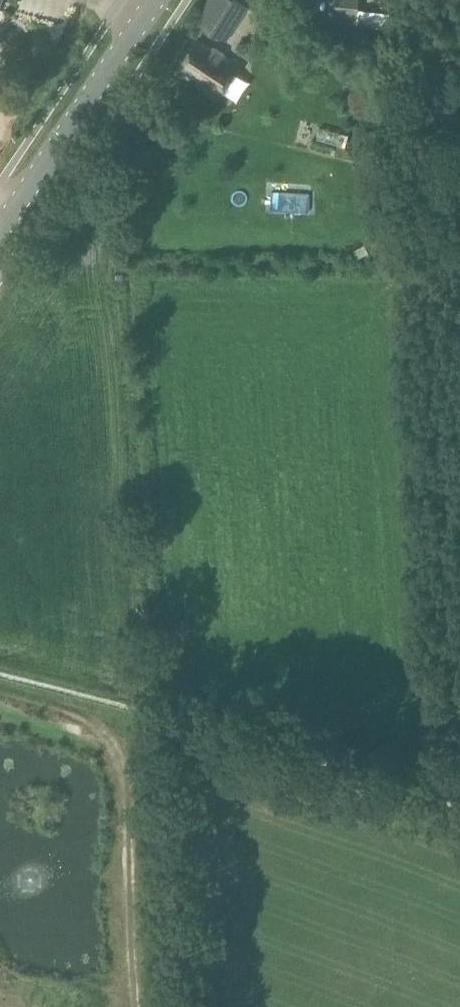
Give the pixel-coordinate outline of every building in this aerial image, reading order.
[(246,6),(236,0),(209,0),(197,20),(226,38),(246,6)] [(332,22),(394,31),(395,15),(358,11),(359,0),(334,0),(332,22)] [(215,98),(237,66),(198,40),(176,72),(215,98)]
